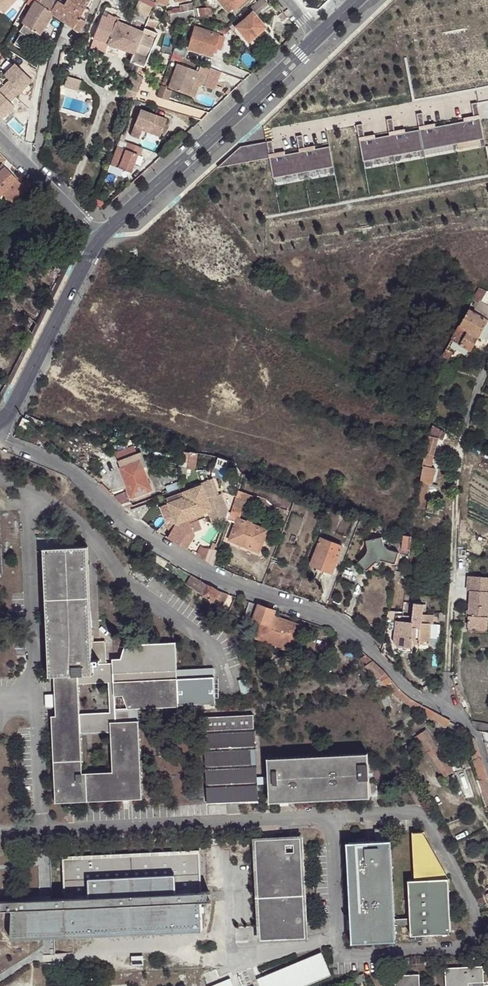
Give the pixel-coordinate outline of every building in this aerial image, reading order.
[(56,0),(37,0),(36,1),(53,15),(61,4),(56,0)] [(61,4),(53,15),(64,22),(72,28),(83,10),(84,7),(89,0),(63,0),(61,4)] [(231,7),(225,0),(217,0),(227,10),(231,7)] [(263,0),(258,0),(248,9),(252,12),(255,16),(259,13),(263,16),(271,9),(263,0)] [(53,15),(36,1),(33,6),(22,22),(26,25),(37,33),(40,35),(53,15)] [(150,6),(147,5),(138,1),(134,10),(147,15),(150,6)] [(181,10),(190,9),(193,8),(191,2),(180,5),(181,10)] [(196,7),(197,16),(210,14),(210,9),(207,6),(196,7)] [(167,22),(192,18),(190,9),(181,10),(172,12),(168,14),(163,18),(167,22)] [(244,13),(237,19),(240,23),(252,12),(248,9),(244,13)] [(83,10),(72,28),(77,31),(87,13),(83,10)] [(252,12),(240,23),(236,27),(249,41),(256,35),(265,27),(255,16),(252,12)] [(286,25),(290,21),(283,13),(279,16),(286,25)] [(133,54),(142,32),(130,27),(121,24),(114,20),(107,17),(102,16),(93,38),(107,44),(107,45),(133,54)] [(23,50),(37,33),(26,25),(13,43),(23,50)] [(212,48),(217,34),(194,27),(187,47),(210,55),(211,52),(212,48)] [(150,30),(144,28),(142,32),(133,54),(130,62),(143,67),(157,33),(150,30)] [(223,36),(217,34),(212,48),(216,49),(219,50),(223,36)] [(260,39),(256,35),(249,41),(253,46),(260,39)] [(171,52),(183,57),(186,51),(184,49),(184,47),(175,44),(171,52)] [(166,88),(187,96),(192,83),(197,85),(201,86),(206,75),(175,63),(166,88)] [(4,86),(15,97),(32,81),(15,64),(4,75),(9,80),(4,86)] [(143,78),(134,72),(127,90),(137,94),(143,78)] [(66,77),(63,86),(77,90),(80,81),(66,77)] [(197,85),(192,83),(187,96),(192,98),(197,85)] [(4,86),(0,89),(0,120),(14,106),(10,103),(15,97),(4,86)] [(165,88),(159,86),(155,96),(167,99),(170,91),(164,89),(165,88)] [(127,90),(124,98),(134,101),(135,99),(137,94),(127,90)] [(366,125),(360,126),(367,162),(487,139),(481,104),(475,105),(477,117),(478,120),(468,122),(439,127),(429,129),(428,126),(426,114),(420,115),(423,130),(409,133),(399,135),(398,132),(396,120),(390,121),(393,136),(379,139),(369,141),(368,137),(366,125)] [(149,128),(148,132),(159,136),(166,118),(140,109),(130,135),(138,138),(142,129),(143,126),(149,128)] [(262,147),(244,148),(245,153),(248,152),(250,162),(273,158),(277,179),(337,168),(334,148),(319,150),(309,152),(308,149),(306,137),(300,138),(303,153),(289,155),(279,157),(278,154),(277,146),(270,147),(270,148),(267,149),(267,150),(263,151),(262,147)] [(143,147),(119,139),(110,165),(131,173),(138,155),(140,155),(143,147)] [(487,139),(367,162),(369,170),(487,147),(487,143),(487,139)] [(268,144),(244,148),(262,147),(263,151),(267,150),(267,149),(270,148),(270,147),(277,146),(276,142),(268,144)] [(245,153),(244,148),(229,161),(229,166),(250,162),(248,152),(245,153)] [(25,177),(20,183),(19,184),(15,180),(16,179),(5,167),(0,172),(0,190),(2,192),(9,198),(13,194),(18,200),(32,185),(25,177)] [(337,168),(277,179),(278,187),(339,176),(337,168)] [(487,291),(487,290),(479,287),(472,300),(477,302),(476,305),(479,306),(482,301),(483,302),(487,291)] [(483,302),(482,301),(479,306),(475,313),(487,321),(487,305),(483,302)] [(451,341),(471,352),(480,339),(487,323),(487,321),(475,313),(470,310),(451,341)] [(480,339),(487,343),(487,342),(487,323),(480,339)] [(452,354),(446,350),(443,357),(449,360),(452,354)] [(31,421),(25,419),(24,418),(20,426),(28,429),(31,421)] [(423,465),(416,509),(425,510),(427,496),(434,497),(435,490),(428,489),(429,483),(431,483),(434,468),(430,467),(438,439),(442,440),(444,432),(432,427),(424,453),(422,465),(423,465)] [(116,461),(118,467),(138,459),(141,466),(144,465),(139,452),(116,461)] [(194,472),(195,456),(188,455),(186,471),(194,472)] [(127,483),(132,496),(150,489),(141,466),(138,459),(118,467),(124,484),(127,483)] [(171,532),(168,539),(179,545),(185,535),(194,532),(202,529),(198,519),(204,516),(203,515),(209,513),(213,525),(220,522),(221,519),(228,521),(231,514),(228,512),(221,495),(218,496),(212,480),(209,481),(201,484),(202,486),(165,501),(167,505),(158,508),(163,520),(166,522),(173,529),(171,532)] [(257,495),(240,487),(231,514),(228,521),(228,522),(235,525),(230,538),(260,551),(268,530),(242,518),(250,500),(254,502),(257,495)] [(427,510),(438,512),(440,505),(428,503),(427,510)] [(150,510),(148,504),(132,510),(131,507),(126,509),(135,518),(142,520),(150,510)] [(171,532),(173,529),(166,522),(164,524),(171,532)] [(185,535),(179,545),(186,549),(194,534),(194,532),(185,535)] [(412,538),(408,536),(403,535),(403,541),(401,555),(409,556),(412,538)] [(93,677),(92,665),(92,659),(91,641),(87,547),(73,548),(72,536),(45,537),(46,549),(44,549),(49,679),(54,679),(78,678),(93,677)] [(45,537),(36,537),(42,549),(44,549),(46,549),(45,537)] [(383,543),(381,537),(366,542),(366,546),(367,549),(366,554),(364,558),(358,563),(366,571),(375,562),(380,564),(381,560),(394,564),(398,552),(390,550),(387,549),(384,547),(383,543)] [(343,548),(322,540),(312,566),(333,574),(343,548)] [(205,560),(209,548),(203,547),(200,558),(205,560)] [(192,575),(186,585),(204,599),(205,597),(210,600),(209,602),(213,604),(222,607),(229,594),(219,590),(212,586),(211,587),(200,581),(198,579),(196,578),(192,575)] [(469,615),(487,617),(487,615),(487,578),(472,576),(469,615)] [(259,605),(241,599),(238,605),(245,608),(246,606),(252,608),(251,610),(256,612),(259,605)] [(423,614),(424,605),(414,603),(413,613),(423,614)] [(259,605),(256,612),(253,620),(262,623),(259,632),(267,636),(267,638),(293,648),(300,626),(279,618),(278,621),(273,619),(274,616),(276,611),(259,605)] [(433,624),(433,615),(423,614),(413,613),(412,622),(396,621),(394,642),(398,647),(412,648),(413,644),(413,640),(419,640),(419,644),(430,644),(430,636),(430,624),(433,624)] [(469,615),(468,615),(468,627),(487,628),(487,622),(487,617),(469,615)] [(430,624),(430,636),(440,636),(440,624),(433,624),(430,624)] [(267,636),(259,632),(257,639),(292,652),(293,648),(267,638),(267,636)] [(99,665),(106,664),(105,640),(91,641),(92,659),(99,659),(99,665)] [(138,707),(158,707),(178,706),(178,703),(177,677),(176,669),(175,642),(143,644),(125,645),(121,658),(113,659),(113,664),(114,695),(123,695),(128,708),(138,707)] [(386,674),(366,656),(362,661),(368,667),(366,669),(379,681),(381,680),(386,674)] [(114,695),(113,664),(106,664),(99,665),(92,665),(93,677),(78,678),(79,682),(108,682),(109,713),(80,714),(81,732),(110,731),(110,722),(116,722),(115,709),(114,695)] [(213,676),(213,667),(185,668),(186,677),(213,676)] [(185,668),(176,669),(177,677),(186,677),(185,668)] [(392,682),(386,674),(381,680),(384,686),(389,685),(392,682)] [(177,677),(178,703),(214,701),(213,676),(186,677),(177,677)] [(115,709),(116,722),(110,722),(110,731),(111,771),(83,772),(81,732),(80,714),(79,682),(78,678),(54,679),(56,715),(52,716),(54,802),(142,798),(138,707),(128,708),(115,709)] [(394,684),(389,685),(385,688),(407,707),(438,723),(445,729),(450,721),(415,703),(398,689),(394,684)] [(456,698),(459,704),(463,702),(460,695),(457,685),(454,686),(456,698)] [(203,717),(207,805),(258,802),(257,784),(257,776),(253,715),(203,717)] [(469,720),(474,728),(487,731),(487,723),(469,720)] [(460,727),(454,733),(456,734),(463,741),(469,749),(487,802),(487,777),(475,742),(461,728),(460,727)] [(454,773),(425,732),(415,739),(443,780),(454,773)] [(269,783),(270,801),(369,797),(368,753),(268,758),(269,776),(269,783)] [(269,776),(257,776),(257,784),(269,783),(269,776)] [(352,943),(396,941),(395,925),(395,919),(390,828),(375,829),(376,841),(347,842),(352,943)] [(411,924),(412,934),(451,932),(448,878),(422,832),(413,832),(416,880),(408,880),(411,918),(411,924)] [(299,838),(279,840),(280,849),(300,848),(299,838)] [(279,840),(252,841),(259,927),(285,925),(286,939),(307,938),(300,848),(280,849),(279,840)] [(197,852),(60,858),(62,899),(46,900),(46,898),(40,898),(40,900),(19,901),(15,901),(0,902),(0,911),(5,911),(6,940),(9,937),(38,935),(38,929),(63,928),(63,934),(190,930),(201,933),(199,903),(205,903),(205,894),(199,894),(197,852)] [(259,927),(260,941),(286,939),(285,925),(259,927)] [(321,953),(257,980),(259,985),(301,985),(330,974),(321,953)] [(468,983),(484,981),(483,967),(445,968),(446,985),(469,985),(468,983)] [(419,974),(395,976),(396,985),(420,985),(419,974)]
